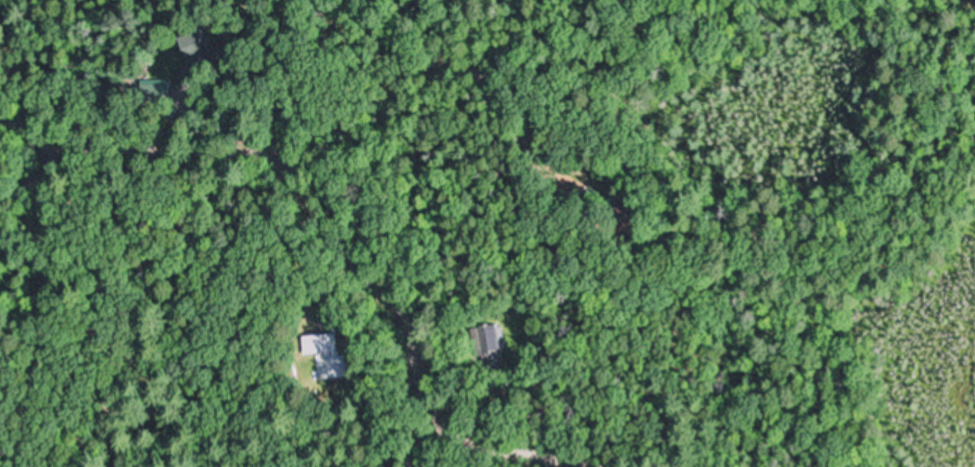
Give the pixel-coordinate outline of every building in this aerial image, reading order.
[(179,36),(186,66),(217,58),(210,29),(179,36)] [(172,106),(172,80),(144,80),(144,106),(172,106)] [(513,325),(482,327),(484,375),(516,373),(513,325)] [(319,335),(320,355),(334,354),(336,379),(360,378),(359,354),(353,354),(352,333),(319,335)]
